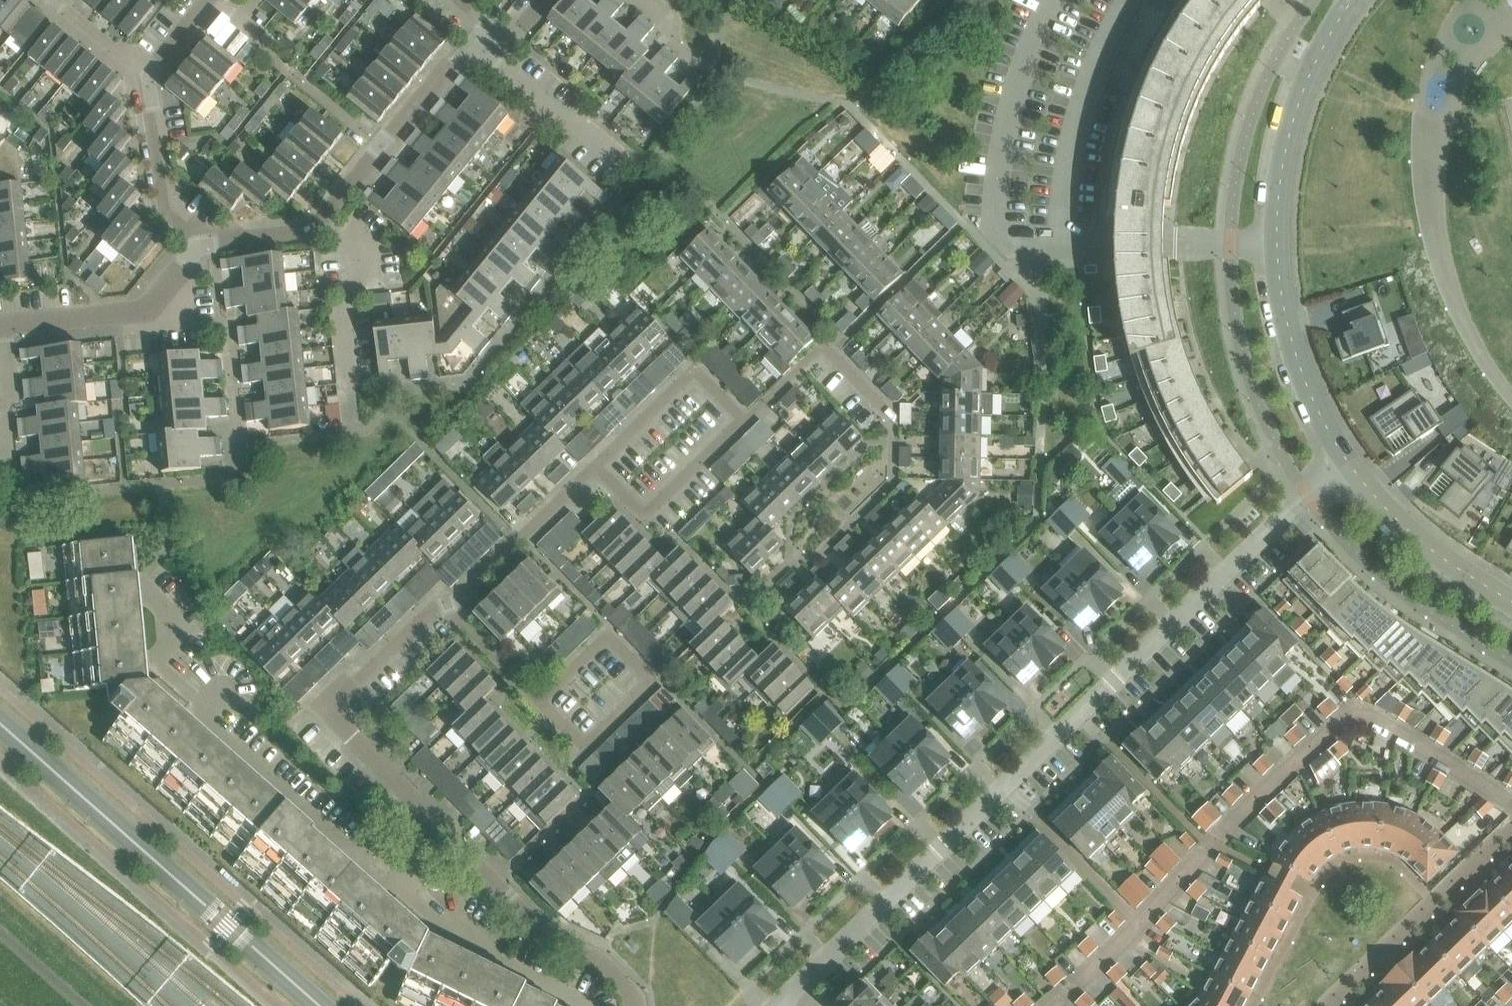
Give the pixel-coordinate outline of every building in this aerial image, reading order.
[(34,9),(22,0),(14,0),(8,8),(8,9),(0,19),(0,29),(11,38),(34,9)] [(105,0),(81,0),(95,12),(105,0)] [(133,0),(105,0),(95,12),(113,25),(133,0)] [(155,10),(143,0),(133,0),(113,25),(130,40),(155,10)] [(299,0),(265,0),(265,1),(295,26),(310,9),(299,0)] [(310,9),(317,0),(299,0),(310,9)] [(386,2),(384,0),(376,0),(372,6),(378,11),(386,2)] [(504,3),(500,0),(490,0),(488,1),(498,10),(504,3)] [(589,2),(587,0),(565,0),(548,20),(564,33),(589,2)] [(616,0),(604,0),(597,9),(589,2),(564,33),(579,45),(616,0)] [(619,26),(611,20),(625,3),(621,0),(616,0),(579,45),(594,57),(619,26)] [(784,1),(783,0),(772,0),(770,3),(777,9),(784,1)] [(896,0),(871,0),(868,3),(883,15),(896,0)] [(922,0),(896,0),(883,15),(899,28),(922,0)] [(1217,505),(1253,475),(1245,466),(1233,450),(1222,433),(1212,416),(1203,398),(1195,380),(1188,361),(1182,343),(1177,323),(1173,304),(1171,284),(1169,262),(1163,263),(1163,251),(1163,247),(1163,240),(1163,228),(1164,217),(1165,206),(1171,206),(1175,177),(1181,151),(1189,125),(1200,99),(1212,75),(1226,51),(1241,29),(1260,6),(1259,6),(1256,2),(1253,0),(1196,0),(1181,22),(1165,49),(1150,77),(1139,107),(1129,137),(1122,167),(1118,195),(1110,195),(1110,199),(1118,200),(1116,223),(1115,223),(1115,230),(1115,237),(1115,242),(1115,248),(1115,255),(1115,259),(1115,263),(1115,266),(1115,269),(1116,274),(1116,280),(1117,285),(1117,293),(1118,298),(1119,307),(1120,314),(1121,319),(1122,325),(1124,331),(1125,338),(1127,345),(1129,352),(1130,356),(1131,358),(1137,356),(1144,377),(1152,398),(1161,418),(1171,438),(1183,458),(1195,476),(1208,495),(1214,501),(1217,505)] [(8,8),(0,2),(0,19),(8,9),(8,8)] [(354,17),(362,7),(356,2),(348,12),(354,17)] [(370,21),(378,11),(372,6),(363,16),(370,21)] [(27,51),(50,23),(50,22),(34,9),(11,38),(27,51)] [(347,27),(354,17),(348,12),(340,21),(347,27)] [(447,39),(417,15),(403,32),(434,56),(447,39)] [(608,69),(648,22),(641,16),(627,33),(619,26),(594,57),(608,69)] [(643,59),(649,51),(641,44),(655,27),(648,22),(608,69),(624,82),(643,59)] [(46,72),(72,41),(55,27),(29,59),(46,72)] [(351,45),(359,35),(352,30),(344,40),(351,45)] [(434,56),(403,32),(389,49),(420,73),(434,56)] [(327,51),(335,41),(328,35),(320,45),(327,51)] [(239,64),(208,39),(194,55),(225,81),(239,64)] [(343,55),(351,45),(344,40),(336,49),(343,55)] [(62,86),(88,55),(72,41),(46,72),(62,86)] [(632,101),(671,53),(664,48),(650,65),(643,59),(624,82),(618,90),(632,101)] [(420,73),(389,49),(376,66),(406,90),(420,73)] [(647,113),(672,82),(664,76),(678,59),(671,53),(632,101),(647,113)] [(79,100),(105,69),(88,55),(62,86),(79,100)] [(225,81),(194,55),(181,72),(212,98),(225,81)] [(323,79),(331,69),(325,63),(317,73),(323,79)] [(406,90),(376,66),(362,83),(392,107),(406,90)] [(111,98),(122,83),(105,69),(79,100),(96,114),(110,97),(111,98)] [(212,98),(181,72),(166,90),(197,116),(212,98)] [(662,126),(702,78),(694,72),(680,89),(672,82),(647,113),(662,126)] [(509,115),(461,76),(455,84),(472,98),(465,106),(496,131),(509,115)] [(11,94),(19,84),(12,78),(4,89),(11,94)] [(392,107),(362,83),(348,100),(378,125),(392,107)] [(262,99),(270,89),(264,84),(256,94),(262,99)] [(280,100),(288,90),(281,85),(273,95),(280,100)] [(28,108),(37,98),(29,92),(21,103),(28,108)] [(128,112),(111,98),(110,97),(96,114),(83,129),(100,142),(101,143),(115,126),(115,127),(128,112)] [(496,131),(465,106),(459,114),(442,100),(436,107),(484,146),(496,131)] [(45,122),(53,112),(46,106),(38,116),(45,122)] [(484,146),(436,107),(431,114),(448,128),(441,136),(472,161),(484,146)] [(243,123),(251,113),(244,108),(236,118),(243,123)] [(261,124),(269,114),(262,109),(254,118),(261,124)] [(343,137),(313,112),(300,128),(330,153),(343,137)] [(235,133),(243,123),(236,118),(228,127),(235,133)] [(253,134),(261,124),(254,118),(246,128),(253,134)] [(132,141),(115,127),(115,126),(101,143),(100,142),(91,154),(89,157),(105,171),(106,171),(119,155),(120,155),(132,141)] [(42,143),(50,134),(43,128),(34,138),(42,143)] [(330,153),(300,128),(286,145),(317,169),(330,153)] [(472,161),(441,136),(435,144),(418,130),(412,137),(460,176),(472,161)] [(64,153),(72,142),(65,137),(57,147),(64,153)] [(460,176),(412,137),(406,143),(423,157),(417,165),(448,191),(460,176)] [(211,156),(219,146),(212,140),(204,150),(211,156)] [(19,151),(6,141),(0,148),(0,187),(22,184),(19,151)] [(234,157),(242,147),(235,142),(227,152),(234,157)] [(182,160),(191,151),(184,145),(175,154),(182,160)] [(317,169),(286,145),(273,161),(303,185),(317,169)] [(137,169),(120,155),(119,155),(106,171),(105,171),(93,185),(110,199),(111,200),(124,184),(137,169)] [(609,197),(561,158),(548,174),(579,199),(586,191),(603,205),(609,197)] [(448,191),(417,165),(410,173),(393,160),(388,167),(436,206),(448,191)] [(303,185),(273,161),(259,178),(258,179),(273,192),(273,193),(287,205),(303,185)] [(783,208),(811,180),(796,164),(767,192),(783,208)] [(273,192),(258,179),(259,178),(244,166),(230,183),(230,184),(245,197),(244,197),(259,209),(273,193),(273,192)] [(67,182),(75,172),(68,167),(60,177),(67,182)] [(436,206),(388,167),(382,173),(399,187),(393,195),(424,220),(436,206)] [(245,197),(230,184),(230,183),(215,171),(200,189),(230,214),(244,197),(245,197)] [(573,207),(579,199),(548,174),(536,188),(584,228),(590,221),(573,207)] [(799,225),(827,197),(811,180),(783,208),(799,225)] [(23,195),(22,184),(0,187),(0,206),(24,204),(23,195)] [(141,198),(124,184),(111,200),(110,199),(98,214),(115,228),(128,212),(129,213),(141,198)] [(584,228),(536,188),(524,203),(555,229),(561,221),(578,234),(584,228)] [(424,220),(393,195),(386,203),(369,189),(363,197),(411,236),(424,220)] [(71,214),(79,204),(71,197),(63,207),(71,214)] [(814,240),(842,212),(827,197),(799,225),(814,240)] [(549,236),(555,229),(524,203),(512,218),(560,257),(566,250),(549,236)] [(24,204),(0,206),(0,226),(26,223),(24,204)] [(145,226),(129,213),(128,212),(115,228),(102,243),(120,257),(145,226)] [(829,256),(858,228),(842,212),(814,240),(829,256)] [(560,257),(512,218),(500,233),(531,258),(537,250),(554,264),(560,257)] [(844,271),(872,243),(880,235),(865,221),(858,228),(829,256),(844,271)] [(26,223),(0,226),(0,245),(28,242),(26,223)] [(137,271),(162,240),(145,226),(120,257),(137,271)] [(759,233),(752,226),(744,233),(751,240),(759,233)] [(73,244),(82,233),(74,228),(66,238),(73,244)] [(697,273),(725,246),(710,230),(702,238),(688,252),(682,258),(697,273)] [(696,232),(682,246),(688,252),(702,238),(696,232)] [(524,266),(531,258),(500,233),(488,248),(536,287),(541,280),(524,266)] [(765,240),(759,233),(751,240),(758,247),(765,240)] [(28,242),(0,245),(0,264),(30,261),(28,242)] [(859,287),(887,259),(872,243),(844,271),(859,287)] [(712,289),(740,261),(725,246),(697,273),(712,289)] [(536,287),(488,248),(475,263),(506,288),(513,280),(530,294),(536,287)] [(285,274),(283,254),(221,261),(222,271),(244,268),(245,278),(285,274)] [(789,264),(782,257),(774,265),(781,272),(789,264)] [(76,274),(85,264),(77,258),(69,269),(76,274)] [(865,293),(854,304),(862,313),(874,302),(902,275),(887,259),(859,287),(865,293)] [(30,261),(0,264),(0,285),(32,281),(30,261)] [(727,304),(755,277),(740,261),(712,289),(727,304)] [(500,296),(506,288),(475,263),(463,278),(511,317),(517,310),(500,296)] [(788,279),(796,272),(789,264),(781,272),(788,279)] [(1097,274),(1097,266),(1085,267),(1085,275),(1097,274)] [(93,289),(101,279),(94,274),(86,284),(93,289)] [(287,293),(285,274),(245,278),(246,289),(224,291),(225,300),(287,293)] [(742,320),(770,293),(755,277),(727,304),(742,320)] [(511,317),(463,278),(450,294),(481,319),(489,310),(506,324),(511,317)] [(99,295),(108,285),(101,279),(93,289),(99,295)] [(893,333),(927,299),(930,296),(914,281),(877,316),(893,333)] [(819,295),(812,287),(804,295),(811,303),(819,295)] [(646,305),(654,297),(647,290),(639,297),(646,305)] [(289,312),(288,302),(287,293),(225,300),(226,309),(248,306),(249,317),(259,316),(289,312)] [(757,335),(785,308),(770,293),(742,320),(757,335)] [(474,328),(481,319),(450,294),(439,308),(444,349),(458,347),(462,342),(479,356),(491,342),(474,328)] [(818,310),(826,302),(819,295),(811,303),(818,310)] [(909,349),(936,322),(943,315),(927,299),(893,333),(909,349)] [(1348,313),(1354,332),(1344,336),(1344,338),(1335,341),(1342,362),(1389,346),(1374,302),(1347,312),(1348,313)] [(666,335),(650,318),(639,307),(624,322),(650,351),(666,335)] [(772,351),(800,324),(785,308),(757,335),(772,351)] [(1101,316),(1100,308),(1088,309),(1089,317),(1101,316)] [(300,331),(298,311),(289,312),(259,316),(260,326),(238,328),(239,337),(300,331)] [(678,322),(672,315),(664,322),(671,329),(678,322)] [(1413,315),(1399,320),(1412,361),(1428,353),(1423,341),(1417,326),(1413,315)] [(1102,323),(1101,316),(1089,317),(1090,325),(1102,323)] [(438,356),(433,317),(413,319),(420,381),(429,379),(427,358),(438,356)] [(420,381),(413,319),(394,321),(399,361),(409,360),(411,382),(420,381)] [(849,327),(842,319),(834,326),(842,334),(849,327)] [(399,361),(394,321),(374,323),(381,385),(391,384),(389,362),(399,361)] [(650,351),(624,322),(608,337),(635,365),(650,351)] [(685,329),(678,322),(671,329),(678,336),(685,329)] [(924,364),(951,337),(936,322),(909,349),(924,364)] [(788,367),(816,339),(800,324),(772,351),(765,358),(783,377),(791,370),(788,367)] [(635,365),(608,337),(600,329),(583,344),(587,349),(592,353),(619,381),(635,365)] [(302,350),(300,331),(239,337),(240,346),(262,344),(263,354),(302,350)] [(938,379),(966,352),(964,350),(972,342),(961,331),(953,339),(951,337),(924,364),(938,379)] [(719,350),(716,346),(712,342),(705,349),(712,357),(719,350)] [(84,364),(82,344),(20,350),(21,360),(43,358),(44,368),(84,364)] [(619,381),(592,353),(587,349),(573,363),(577,367),(603,395),(619,381)] [(712,357),(705,349),(698,356),(705,363),(712,357)] [(304,369),(302,350),(263,354),(264,364),(242,366),(243,375),(304,369)] [(223,370),(222,361),(201,363),(199,352),(160,356),(162,376),(223,370)] [(866,359),(859,352),(851,360),(858,367),(866,359)] [(980,394),(980,367),(966,352),(938,379),(942,383),(942,394),(980,394)] [(662,356),(658,360),(654,364),(661,371),(669,363),(662,356)] [(1107,364),(1106,356),(1094,358),(1095,366),(1107,364)] [(577,367),(573,363),(568,358),(552,374),(561,383),(587,411),(603,395),(577,367)] [(873,367),(866,359),(858,367),(865,374),(873,367)] [(1411,361),(1401,366),(1407,377),(1416,373),(1411,361)] [(668,378),(676,370),(669,363),(661,371),(668,378)] [(86,383),(84,364),(44,368),(45,379),(23,381),(24,390),(86,383)] [(1108,372),(1107,364),(1095,366),(1096,373),(1108,372)] [(306,388),(304,369),(243,375),(244,384),(266,382),(267,392),(306,388)] [(203,391),(202,381),(224,378),(223,370),(162,376),(164,395),(203,391)] [(749,381),(745,377),(742,373),(735,380),(742,387),(749,381)] [(587,411),(561,383),(552,374),(536,389),(545,398),(572,425),(587,411)] [(742,387),(735,380),(728,386),(735,394),(742,387)] [(88,403),(86,383),(24,390),(25,399),(47,396),(48,407),(78,403),(88,403)] [(887,398),(895,390),(889,384),(881,391),(887,398)] [(631,400),(638,393),(631,386),(624,393),(631,400)] [(308,407),(306,388),(267,392),(268,402),(246,405),(247,414),(308,407)] [(803,395),(795,388),(788,395),(795,402),(803,395)] [(572,425),(545,398),(536,389),(520,405),(537,423),(538,422),(557,441),(572,425)] [(902,398),(895,390),(887,398),(893,404),(896,404),(902,398)] [(1440,418),(1428,401),(1423,405),(1413,390),(1370,419),(1385,440),(1405,426),(1416,442),(1437,427),(1446,440),(1452,434),(1459,428),(1465,423),(1469,420),(1459,405),(1440,418)] [(227,408),(226,399),(204,401),(203,391),(164,395),(166,414),(227,408)] [(638,407),(645,400),(638,393),(631,400),(638,407)] [(993,416),(993,394),(980,394),(942,394),(942,416),(979,416),(993,416)] [(795,402),(788,395),(780,402),(788,410),(795,402)] [(80,423),(79,414),(78,403),(48,407),(39,408),(40,418),(18,420),(19,429),(80,423)] [(911,415),(911,406),(899,405),(899,415),(911,415)] [(1115,413),(1113,405),(1101,408),(1104,416),(1115,413)] [(310,427),(308,407),(247,414),(248,422),(270,420),(271,431),(310,427)] [(207,429),(206,419),(228,417),(227,408),(166,414),(168,433),(198,430),(207,429)] [(860,440),(835,414),(834,413),(820,426),(847,453),(860,440)] [(1117,420),(1115,413),(1104,416),(1106,424),(1117,420)] [(910,425),(911,415),(899,415),(899,424),(910,425)] [(599,431),(607,423),(600,416),(592,424),(599,431)] [(979,437),(979,416),(942,416),(941,437),(979,437)] [(566,450),(557,441),(538,422),(537,423),(523,437),(550,465),(566,450)] [(759,436),(767,429),(761,422),(752,429),(759,436)] [(82,441),(80,423),(19,429),(20,438),(41,435),(42,446),(82,441)] [(606,438),(614,430),(607,423),(599,431),(606,438)] [(1452,434),(1460,442),(1473,432),(1465,423),(1459,428),(1452,434)] [(847,453),(820,426),(805,441),(831,469),(847,453)] [(766,444),(774,436),(767,429),(759,436),(766,444)] [(222,447),(221,438),(199,441),(198,430),(168,433),(158,435),(160,454),(222,447)] [(107,437),(109,456),(120,455),(118,436),(107,437)] [(550,465),(523,437),(507,452),(535,479),(550,465)] [(978,459),(979,437),(941,437),(941,458),(978,459)] [(84,461),(82,441),(42,446),(43,456),(22,458),(22,467),(84,461)] [(831,469),(805,441),(789,457),(816,484),(831,469)] [(535,479),(507,452),(498,442),(482,458),(492,467),(519,494),(535,479)] [(584,459),(571,445),(566,450),(579,464),(584,459)] [(1486,488),(1485,488),(1482,485),(1489,477),(1479,468),(1484,461),(1465,446),(1460,452),(1457,450),(1440,470),(1455,483),(1439,502),(1460,519),(1486,488)] [(202,469),(201,458),(223,456),(222,447),(160,454),(162,474),(202,469)] [(910,458),(910,449),(899,448),(898,457),(910,458)] [(1134,462),(1143,454),(1137,448),(1129,456),(1134,462)] [(728,466),(736,459),(729,451),(721,459),(728,466)] [(1140,468),(1148,460),(1143,454),(1134,462),(1140,468)] [(1133,474),(1117,456),(1104,468),(1121,485),(1133,474)] [(816,484),(789,457),(774,472),(800,499),(816,484)] [(909,468),(910,458),(898,457),(898,468),(909,468)] [(978,482),(978,459),(941,458),(940,481),(947,481),(978,482)] [(735,473),(743,466),(736,459),(728,466),(735,473)] [(86,481),(84,461),(22,467),(23,476),(45,473),(46,485),(86,481)] [(571,472),(563,464),(556,471),(564,478),(571,472)] [(519,494),(492,467),(475,483),(502,511),(519,494)] [(564,478),(556,471),(549,478),(556,486),(564,478)] [(800,499),(774,472),(758,487),(785,514),(800,499)] [(479,516),(444,479),(429,494),(464,530),(479,516)] [(944,526),(978,494),(978,482),(947,481),(923,504),(944,526)] [(1168,497),(1177,489),(1171,483),(1163,492),(1168,497)] [(910,491),(904,484),(900,484),(895,488),(903,497),(910,491)] [(785,514),(758,487),(741,504),(755,519),(767,531),(785,514)] [(1174,503),(1182,495),(1177,489),(1168,497),(1174,503)] [(1179,534),(1144,497),(1143,498),(1137,491),(1117,511),(1161,558),(1164,555),(1168,556),(1176,549),(1175,545),(1178,542),(1174,538),(1179,534)] [(464,530),(429,494),(413,510),(421,518),(448,546),(464,530)] [(540,502),(532,494),(525,501),(533,509),(540,502)] [(726,502),(719,494),(712,501),(720,509),(726,502)] [(944,526),(923,504),(918,499),(903,514),(930,540),(944,526)] [(1089,517),(1072,499),(1061,510),(1077,528),(1089,517)] [(533,509),(525,501),(518,508),(525,516),(533,509)] [(720,509),(712,501),(705,509),(713,516),(720,509)] [(886,515),(879,507),(871,513),(879,521),(886,515)] [(597,550),(625,523),(610,508),(588,529),(582,535),(597,550)] [(1077,528),(1061,510),(1049,522),(1066,539),(1077,528)] [(1161,558),(1117,511),(1097,531),(1102,537),(1111,546),(1111,547),(1128,565),(1129,564),(1137,574),(1157,554),(1161,558)] [(588,529),(581,522),(572,512),(563,521),(579,538),(582,535),(588,529)] [(879,521),(871,513),(864,520),(871,528),(879,521)] [(930,540),(903,514),(887,530),(914,556),(930,540)] [(448,546),(421,518),(406,533),(424,552),(423,553),(431,562),(448,546)] [(782,545),(767,531),(755,519),(739,534),(766,560),(782,545)] [(579,538),(563,521),(555,529),(571,546),(579,538)] [(610,563),(638,537),(625,523),(597,550),(610,563)] [(424,552),(406,533),(398,524),(382,540),(408,567),(423,553),(424,552)] [(571,546),(555,529),(546,537),(562,554),(571,546)] [(914,556),(887,530),(870,546),(897,573),(914,556)] [(766,560),(739,534),(724,549),(751,576),(766,560)] [(855,544),(847,535),(840,542),(848,551),(855,544)] [(474,550),(482,543),(476,536),(467,544),(474,550)] [(562,554),(546,537),(537,546),(553,563),(561,555),(562,554)] [(623,577),(651,551),(638,537),(610,563),(623,577)] [(408,567),(382,540),(366,555),(392,583),(408,567)] [(225,769),(172,721),(178,714),(151,691),(151,690),(151,683),(138,685),(125,541),(69,546),(82,692),(108,689),(110,706),(124,719),(106,739),(242,859),(238,864),(373,984),(391,964),(399,971),(409,976),(397,1000),(409,1005),(535,1005),(423,951),(431,934),(419,928),(415,934),(388,910),(382,916),(275,821),(280,817),(225,769)] [(848,551),(840,542),(832,549),(840,558),(848,551)] [(481,557),(489,549),(482,543),(474,550),(481,557)] [(392,583),(366,555),(357,546),(342,561),(350,570),(377,597),(392,583)] [(897,573),(870,546),(855,561),(882,588),(897,573)] [(1299,597),(1334,563),(1319,548),(1284,582),(1299,597)] [(661,595),(692,565),(678,549),(663,563),(664,564),(647,581),(661,595)] [(47,551),(32,552),(33,578),(48,577),(47,551)] [(664,564),(663,563),(651,551),(623,577),(636,591),(647,581),(664,564)] [(1121,589),(1086,553),(1065,573),(1104,613),(1120,597),(1117,593),(1121,589)] [(560,570),(568,562),(561,555),(553,563),(560,570)] [(1031,572),(1014,555),(1003,566),(1020,583),(1031,572)] [(557,587),(530,560),(515,574),(549,608),(564,594),(557,587)] [(882,588),(855,561),(841,575),(867,602),(882,588)] [(1315,614),(1350,580),(1334,563),(1299,597),(1315,614)] [(674,609),(678,605),(706,579),(692,565),(661,595),(674,609)] [(825,573),(817,565),(810,572),(817,580),(825,573)] [(443,580),(451,572),(445,566),(437,573),(443,580)] [(1020,583),(1003,566),(991,577),(1008,594),(1020,583)] [(377,597),(350,570),(335,585),(361,613),(377,597)] [(450,587),(458,579),(451,572),(443,580),(450,587)] [(801,580),(793,573),(787,580),(794,587),(801,580)] [(1104,613),(1065,573),(1045,593),(1053,602),(1071,620),(1080,629),(1100,610),(1104,614),(1104,613)] [(549,608),(515,574),(502,587),(535,622),(549,608)] [(867,602),(841,575),(826,589),(844,608),(842,609),(851,618),(867,602)] [(588,584),(581,577),(574,583),(581,591),(588,584)] [(691,619),(719,592),(706,579),(678,605),(691,619)] [(794,587),(787,580),(780,587),(787,594),(794,587)] [(1330,629),(1364,596),(1348,583),(1350,580),(1315,614),(1330,629)] [(844,608),(826,589),(818,581),(801,596),(828,623),(842,609),(844,608)] [(595,592),(588,584),(581,591),(588,598),(595,592)] [(361,613),(335,585),(319,600),(338,619),(337,620),(344,628),(361,613)] [(535,622),(502,587),(488,600),(514,628),(521,635),(535,622)] [(411,595),(404,588),(396,595),(403,602),(411,595)] [(49,613),(49,589),(36,589),(36,613),(49,613)] [(338,619),(319,600),(311,591),(295,606),(322,634),(337,620),(338,619)] [(719,621),(733,607),(719,592),(691,619),(704,632),(717,619),(719,621)] [(418,602),(411,595),(403,602),(410,610),(418,602)] [(828,623),(801,596),(785,612),(812,639),(828,623)] [(1345,645),(1381,610),(1364,596),(1330,629),(1345,645)] [(514,628),(488,600),(473,614),(500,642),(514,628)] [(1280,616),(1290,606),(1285,601),(1275,611),(1280,616)] [(322,634),(295,606),(280,622),(306,649),(322,634)] [(615,612),(609,606),(602,612),(608,619),(615,612)] [(1058,639),(1029,609),(1008,629),(1047,669),(1063,653),(1059,649),(1064,645),(1058,639)] [(974,628),(957,610),(945,621),(962,639),(974,628)] [(1298,644),(1265,610),(1249,626),(1288,666),(1289,665),(1283,659),(1298,644)] [(1361,658),(1399,623),(1381,610),(1345,645),(1346,646),(1348,644),(1361,658)] [(639,623),(635,619),(631,615),(624,622),(632,630),(639,623)] [(306,649),(280,622),(274,616),(259,631),(264,637),(291,664),(306,649)] [(1295,632),(1306,622),(1301,617),(1291,627),(1295,632)] [(372,633),(380,625),(373,618),(365,625),(372,633)] [(701,658),(729,631),(719,621),(717,619),(704,632),(689,646),(701,658)] [(962,639),(945,621),(934,632),(950,650),(962,639)] [(632,630),(624,622),(617,629),(625,636),(632,630)] [(1047,669),(1008,629),(1002,622),(982,642),(987,648),(996,658),(1013,676),(1014,676),(1022,685),(1042,665),(1046,669),(1047,669)] [(1300,637),(1311,628),(1306,622),(1295,632),(1300,637)] [(1379,671),(1417,636),(1399,623),(1361,658),(1362,659),(1366,657),(1379,671)] [(379,640),(387,633),(380,625),(372,633),(379,640)] [(571,640),(579,632),(573,625),(565,632),(571,640)] [(1288,666),(1249,626),(1248,627),(1254,633),(1239,647),(1272,681),(1288,666)] [(291,664),(264,637),(259,631),(243,646),(249,652),(248,652),(274,680),(291,664)] [(716,674),(745,648),(729,631),(701,658),(716,674)] [(578,647),(586,639),(579,632),(571,640),(578,647)] [(1398,683),(1436,647),(1417,636),(1379,671),(1380,672),(1384,669),(1398,683)] [(332,655),(340,647),(333,640),(326,648),(332,655)] [(666,651),(662,647),(658,643),(651,650),(659,658),(666,651)] [(442,687),(470,660),(455,644),(427,671),(442,687)] [(340,662),(347,654),(340,647),(332,655),(340,662)] [(754,691),(786,662),(772,647),(757,661),(758,662),(741,678),(754,691)] [(1272,681),(1239,647),(1223,662),(1257,696),(1272,681)] [(1417,695),(1455,659),(1436,647),(1398,683),(1399,684),(1403,681),(1417,695)] [(758,662),(757,661),(745,648),(716,674),(713,677),(727,691),(741,678),(758,662)] [(1326,663),(1336,653),(1331,648),(1321,658),(1326,663)] [(659,658),(651,650),(644,657),(652,665),(659,658)] [(543,667),(551,659),(545,652),(537,659),(543,667)] [(1331,668),(1341,658),(1336,653),(1326,663),(1331,668)] [(550,674),(558,666),(551,659),(543,667),(550,674)] [(1436,707),(1474,670),(1455,659),(1417,695),(1418,696),(1422,693),(1436,707)] [(455,700),(483,674),(470,660),(442,687),(455,700)] [(771,703),(799,676),(786,662),(754,691),(768,705),(771,703)] [(1257,696),(1223,662),(1208,677),(1241,712),(1257,696)] [(1006,700),(971,664),(950,684),(989,724),(1005,709),(1002,705),(1006,700)] [(916,683),(899,666),(888,677),(904,694),(916,683)] [(302,685),(310,677),(304,670),(295,678),(302,685)] [(1455,719),(1493,682),(1474,670),(1436,707),(1437,708),(1441,704),(1455,719)] [(482,701),(496,687),(483,674),(455,700),(467,713),(481,699),(482,701)] [(684,682),(676,674),(669,682),(676,689),(684,682)] [(784,716),(812,689),(799,676),(771,703),(784,716)] [(308,692),(317,684),(310,677),(302,685),(308,692)] [(904,694),(888,677),(876,688),(893,705),(904,694)] [(1241,712),(1208,677),(1192,692),(1226,727),(1241,712)] [(989,724),(950,684),(944,678),(924,698),(930,704),(938,713),(956,732),(956,731),(965,740),(985,721),(989,725),(989,724)] [(1352,688),(1342,678),(1337,683),(1347,693),(1352,688)] [(1511,695),(1511,694),(1493,682),(1455,719),(1456,720),(1460,716),(1474,730),(1511,695)] [(1362,700),(1372,690),(1366,685),(1357,695),(1362,700)] [(1226,727),(1192,692),(1177,707),(1210,742),(1226,727)] [(1511,724),(1511,695),(1474,730),(1475,731),(1479,728),(1493,742),(1511,724)] [(651,712),(659,704),(652,698),(644,705),(651,712)] [(467,741),(495,714),(482,701),(481,699),(467,713),(453,726),(467,741)] [(1338,710),(1329,699),(1323,703),(1332,714),(1338,710)] [(701,715),(710,707),(703,701),(695,709),(701,715)] [(1332,714),(1323,703),(1318,708),(1327,719),(1332,714)] [(1398,718),(1406,706),(1400,703),(1392,715),(1398,718)] [(657,719),(665,711),(659,704),(651,712),(657,719)] [(420,713),(417,710),(412,705),(406,712),(413,720),(420,713)] [(842,722),(826,705),(814,716),(831,733),(842,722)] [(1404,722),(1412,710),(1406,706),(1398,718),(1404,722)] [(723,722),(710,707),(701,715),(715,729),(723,722)] [(1210,742),(1177,707),(1161,722),(1194,757),(1210,742)] [(710,736),(684,709),(669,722),(696,750),(710,736)] [(413,720),(406,712),(399,719),(407,727),(413,720)] [(481,755),(509,729),(495,714),(467,741),(481,755)] [(949,756),(914,720),(913,720),(907,714),(887,734),(893,740),(932,780),(934,778),(938,779),(946,771),(945,767),(948,764),(944,760),(949,756)] [(831,733),(814,716),(803,727),(819,744),(831,733)] [(696,750),(669,722),(653,738),(685,771),(702,755),(696,750)] [(736,736),(723,722),(715,729),(729,744),(736,736)] [(1194,757),(1161,722),(1147,736),(1141,730),(1140,731),(1179,772),(1194,757)] [(624,739),(632,731),(625,724),(617,732),(624,739)] [(1493,742),(1494,743),(1498,739),(1511,754),(1511,724),(1493,742)] [(1436,742),(1444,730),(1438,726),(1430,738),(1436,742)] [(1305,737),(1296,727),(1291,731),(1300,742),(1305,737)] [(490,773),(522,742),(509,729),(481,755),(477,759),(490,773)] [(1442,746),(1450,734),(1444,730),(1436,742),(1442,746)] [(630,746),(638,738),(632,731),(624,739),(630,746)] [(1179,772),(1140,731),(1124,747),(1157,781),(1172,766),(1178,773),(1179,772)] [(1300,742),(1291,731),(1285,736),(1294,747),(1300,742)] [(735,750),(743,742),(736,736),(729,744),(735,750)] [(685,771),(653,738),(640,751),(667,779),(668,777),(673,783),(685,771)] [(932,780),(893,740),(872,760),(881,769),(898,787),(899,787),(907,796),(927,777),(931,780),(932,780)] [(508,783),(536,757),(522,742),(490,773),(504,787),(508,783)] [(1348,753),(1339,742),(1333,747),(1343,757),(1348,753)] [(433,754),(430,751),(425,746),(418,753),(426,761),(433,754)] [(1343,757),(1333,747),(1328,751),(1337,762),(1343,757)] [(1475,766),(1482,754),(1476,750),(1469,762),(1475,766)] [(595,766),(604,758),(597,751),(589,759),(595,766)] [(667,779),(640,751),(627,764),(661,799),(674,787),(667,779)] [(1310,767),(1319,784),(1340,765),(1337,762),(1328,751),(1310,767)] [(426,761),(418,753),(411,759),(419,768),(426,761)] [(1481,769),(1488,757),(1482,754),(1475,766),(1481,769)] [(1273,766),(1264,756),(1258,761),(1268,771),(1273,766)] [(521,797),(548,770),(536,757),(508,783),(521,797)] [(602,773),(610,765),(604,758),(595,766),(602,773)] [(1146,792),(1112,758),(1096,773),(1135,814),(1136,813),(1130,807),(1146,792)] [(1268,771),(1258,761),(1253,765),(1263,776),(1268,771)] [(661,799),(627,764),(614,777),(641,804),(648,812),(661,799)] [(710,800),(725,817),(762,784),(746,767),(710,800)] [(534,811),(562,784),(548,770),(521,797),(514,803),(527,818),(534,811)] [(891,812),(856,776),(850,770),(829,789),(835,795),(874,836),(890,820),(887,816),(891,812)] [(1432,786),(1440,774),(1434,770),(1426,782),(1432,786)] [(1135,814),(1096,773),(1095,774),(1101,780),(1086,795),(1119,829),(1135,814)] [(460,782),(457,779),(452,774),(445,781),(453,789),(460,782)] [(1438,789),(1446,777),(1440,774),(1432,786),(1438,789)] [(641,804),(614,777),(599,791),(613,805),(614,804),(627,817),(641,804)] [(800,794),(784,777),(772,788),(789,805),(800,794)] [(453,789),(445,781),(438,788),(446,796),(453,789)] [(547,824),(574,797),(562,784),(534,811),(527,818),(540,831),(547,824)] [(1243,796),(1232,786),(1227,791),(1238,801),(1243,796)] [(789,805),(772,788),(761,799),(777,816),(789,805)] [(1238,801),(1227,791),(1222,796),(1233,806),(1238,801)] [(874,836),(835,795),(815,815),(823,824),(823,825),(841,843),(850,852),(870,832),(874,836)] [(1119,829),(1086,795),(1070,810),(1104,845),(1119,829)] [(600,805),(593,797),(586,804),(594,812),(600,805)] [(487,810),(484,806),(479,802),(472,809),(480,817),(487,810)] [(1206,832),(1223,816),(1209,802),(1193,818),(1206,832)] [(1282,813),(1272,802),(1267,807),(1277,818),(1282,813)] [(1377,849),(1385,805),(1378,804),(1371,804),(1365,803),(1358,804),(1351,804),(1358,848),(1362,848),(1365,848),(1369,848),(1373,848),(1377,849)] [(594,812),(586,804),(579,810),(587,818),(594,812)] [(641,831),(627,817),(614,804),(613,805),(600,818),(627,845),(641,831)] [(1358,848),(1351,804),(1345,806),(1338,807),(1332,809),(1326,811),(1320,814),(1339,854),(1343,853),(1346,851),(1350,850),(1354,849),(1358,848)] [(1396,855),(1418,816),(1411,813),(1405,811),(1398,808),(1392,806),(1385,805),(1377,849),(1381,850),(1385,851),(1388,852),(1392,853),(1396,855)] [(1489,821),(1497,809),(1491,805),(1483,817),(1489,821)] [(1277,818),(1267,807),(1262,812),(1272,822),(1277,818)] [(480,817),(472,809),(465,816),(472,824),(480,817)] [(1104,845),(1070,810),(1054,825),(1088,860),(1104,845)] [(1339,854),(1320,814),(1314,817),(1309,820),(1304,823),(1300,826),(1296,830),(1292,834),(1323,865),(1326,863),(1329,860),(1332,858),(1336,856),(1339,854)] [(1411,867),(1443,836),(1439,831),(1434,827),(1429,823),(1423,820),(1418,816),(1396,855),(1399,857),(1402,859),(1405,862),(1408,864),(1411,867)] [(627,845),(600,818),(586,831),(622,868),(636,854),(627,845)] [(573,831),(566,824),(559,830),(566,838),(573,831)] [(833,867),(799,831),(798,832),(792,825),(772,845),(778,851),(817,891),(819,889),(823,890),(831,882),(830,878),(833,875),(829,872),(833,867)] [(513,837),(510,833),(506,829),(499,836),(506,844),(513,837)] [(566,838),(559,830),(552,837),(559,845),(566,838)] [(622,868),(586,831),(573,845),(599,872),(608,881),(622,868)] [(745,852),(726,832),(715,843),(734,863),(745,852)] [(1195,844),(1186,834),(1180,839),(1190,849),(1195,844)] [(1323,865),(1292,834),(1287,838),(1283,843),(1279,849),(1275,854),(1272,861),(1311,882),(1312,879),(1314,876),(1316,873),(1318,870),(1321,868),(1323,865)] [(506,844),(499,836),(491,843),(499,851),(506,844)] [(1446,865),(1459,852),(1443,836),(1411,867),(1427,883),(1440,871),(1441,872),(1447,866),(1446,865)] [(1076,871),(1043,837),(1026,852),(1060,887),(1076,871)] [(734,863),(715,843),(714,844),(705,857),(722,874),(734,863)] [(599,872),(573,845),(559,858),(585,886),(599,872)] [(546,859),(538,851),(531,857),(539,865),(546,859)] [(817,891),(778,851),(757,871),(766,880),(783,898),(784,898),(792,907),(812,888),(816,892),(817,891)] [(1060,887),(1026,852),(1011,868),(1044,902),(1060,887)] [(1232,862),(1220,855),(1216,862),(1229,868),(1232,862)] [(539,865),(531,857),(524,864),(532,872),(539,865)] [(585,886),(559,858),(545,871),(572,899),(585,886)] [(1162,861),(1156,867),(1166,877),(1172,870),(1162,861)] [(1152,863),(1147,868),(1151,872),(1162,882),(1166,877),(1156,867),(1152,863)] [(1503,874),(1511,883),(1511,865),(1503,874)] [(1044,902),(1011,868),(995,883),(1029,917),(1044,902)] [(572,899),(545,871),(531,885),(557,913),(572,899)] [(1503,874),(1490,886),(1486,883),(1485,884),(1511,912),(1511,883),(1503,874)] [(1302,899),(1263,878),(1252,898),(1291,919),(1302,899)] [(776,923),(741,887),(735,881),(714,900),(720,907),(759,947),(776,931),(772,927),(776,923)] [(1207,891),(1196,881),(1192,887),(1202,896),(1207,891)] [(1029,917),(995,883),(980,898),(1013,932),(1029,917)] [(1126,883),(1118,891),(1136,909),(1144,901),(1126,883)] [(1485,884),(1470,898),(1503,933),(1511,924),(1511,912),(1485,884)] [(1202,896),(1192,887),(1187,892),(1198,901),(1202,896)] [(697,918),(677,898),(667,912),(684,930),(697,918)] [(1013,932),(980,898),(964,913),(998,947),(1013,932)] [(1291,919),(1252,898),(1242,918),(1281,938),(1291,919)] [(1503,933),(1470,898),(1455,913),(1489,947),(1503,933)] [(1197,906),(1192,915),(1205,922),(1210,913),(1197,906)] [(759,947),(720,907),(700,927),(708,936),(726,954),(735,963),(755,944),(759,947)] [(1124,922),(1115,912),(1109,918),(1119,927),(1124,922)] [(998,947),(964,913),(949,927),(983,962),(998,947)] [(1489,947),(1455,913),(1458,917),(1444,930),(1474,961),(1489,947)] [(1177,924),(1166,914),(1161,920),(1172,929),(1177,924)] [(1281,938),(1242,918),(1232,937),(1271,957),(1281,938)] [(1172,929),(1161,920),(1157,925),(1167,934),(1172,929)] [(983,962),(949,927),(934,942),(928,936),(967,977),(983,962)] [(1474,961),(1444,930),(1429,944),(1459,975),(1474,961)] [(967,977),(928,936),(911,952),(945,987),(960,972),(966,978),(967,977)] [(1271,957),(1232,937),(1222,956),(1261,976),(1271,957)] [(1098,948),(1089,938),(1083,942),(1093,953),(1098,948)] [(1093,953),(1083,942),(1078,947),(1088,958),(1093,953)] [(1459,975),(1429,944),(1416,958),(1413,954),(1411,955),(1444,989),(1459,975)] [(1173,954),(1160,948),(1157,954),(1169,961),(1173,954)] [(1444,989),(1411,955),(1397,969),(1430,1003),(1444,989)] [(915,964),(908,956),(903,961),(910,969),(915,964)] [(1261,976),(1222,956),(1212,975),(1250,995),(1261,976)] [(1156,973),(1147,963),(1141,968),(1151,978),(1156,973)] [(1127,975),(1118,964),(1112,969),(1122,980),(1127,975)] [(1066,978),(1057,967),(1051,971),(1060,982),(1066,978)] [(1122,980),(1112,969),(1107,974),(1117,984),(1122,980)] [(1397,969),(1382,983),(1404,1005),(1427,1005),(1430,1003),(1397,969)] [(1060,982),(1051,971),(1046,976),(1055,987),(1060,982)] [(891,973),(881,982),(888,990),(898,980),(891,973)] [(1250,995),(1212,975),(1201,995),(1215,1005),(1245,1005),(1250,995)] [(883,996),(865,978),(836,1005),(872,1005),(883,996)] [(1382,983),(1381,984),(1384,988),(1371,1001),(1375,1005),(1404,1005),(1382,983)] [(1507,984),(1501,989),(1511,1000),(1511,999),(1511,990),(1507,984)] [(888,1000),(896,993),(891,988),(883,995),(888,1000)] [(1119,988),(1110,996),(1118,1004),(1126,996),(1119,988)] [(1511,1000),(1501,989),(1496,994),(1506,1004),(1511,1000)] [(1085,993),(1080,998),(1088,1005),(1093,1005),(1095,1004),(1085,993)] [(1024,995),(1019,999),(1025,1005),(1033,1005),(1034,1005),(1024,995)] [(1201,995),(1190,1005),(1215,1005),(1201,995)] [(883,996),(872,1005),(893,1005),(883,996)]
